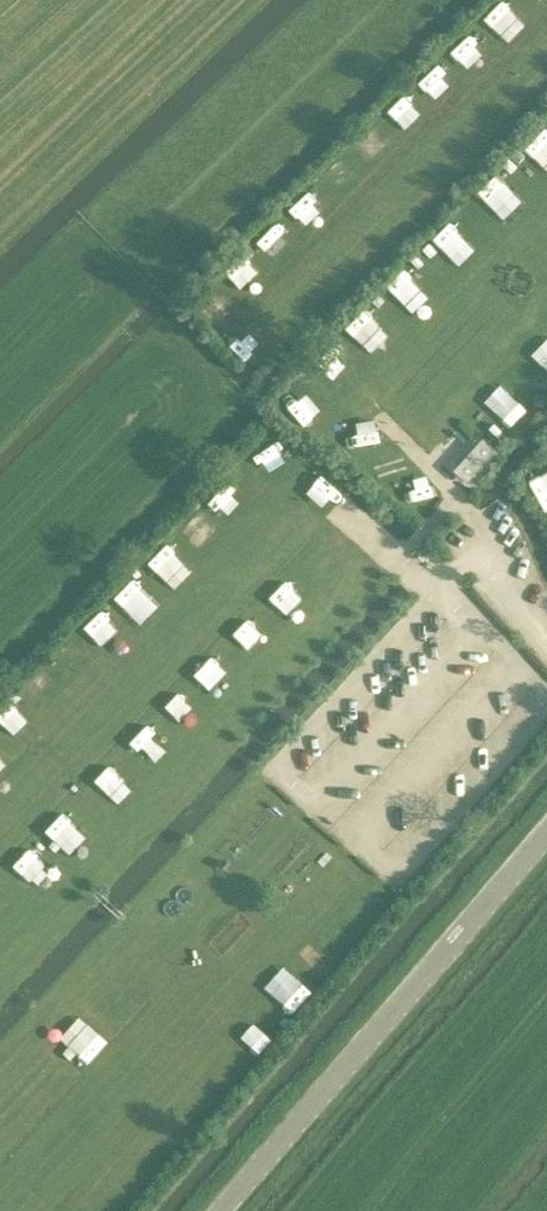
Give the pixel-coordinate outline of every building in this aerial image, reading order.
[(481,22),(498,40),(518,22),(501,3),(481,22)] [(546,173),(546,135),(542,130),(522,150),(546,173)] [(493,177),(476,193),(501,219),(518,204),(493,177)] [(269,225),(255,241),(275,258),(288,243),(269,225)] [(449,256),(462,244),(446,226),(433,237),(449,256)] [(224,274),(246,287),(255,271),(234,258),(224,274)] [(401,270),(382,290),(400,307),(420,287),(401,270)] [(364,343),(377,327),(360,313),(347,328),(364,343)] [(500,385),(483,401),(508,429),(526,413),(500,385)] [(499,453),(485,440),(455,472),(469,485),(499,453)] [(546,493),(546,470),(528,483),(539,499),(546,493)] [(316,475),(304,495),(327,509),(339,490),(316,475)] [(159,547),(145,568),(170,584),(184,562),(159,547)] [(93,618),(80,632),(97,648),(111,635),(93,618)] [(42,671),(33,683),(60,703),(69,692),(42,671)] [(20,749),(40,727),(11,700),(0,711),(0,730),(20,749)] [(42,833),(61,850),(80,830),(61,812),(42,833)] [(5,873),(34,897),(50,878),(21,853),(5,873)] [(235,1040),(257,1056),(272,1034),(251,1019),(235,1040)]
